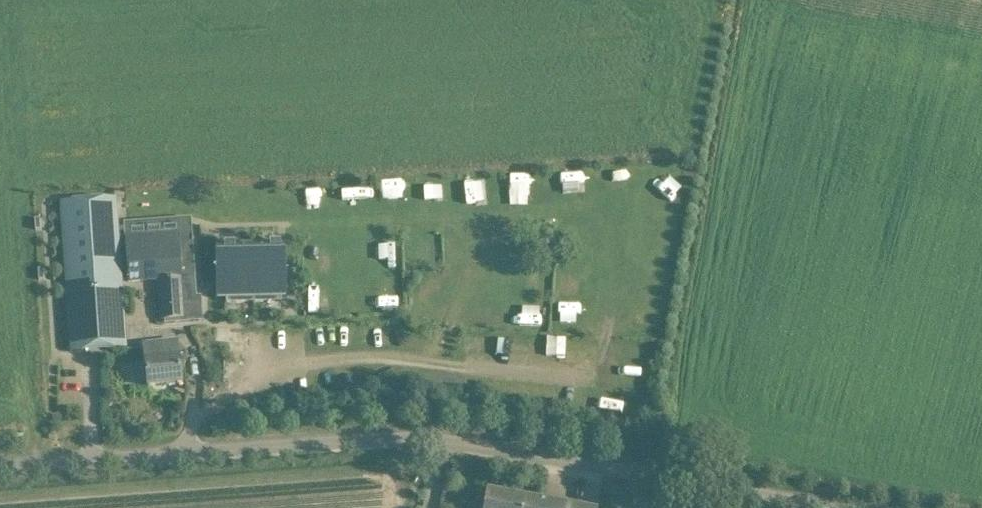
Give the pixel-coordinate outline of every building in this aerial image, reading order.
[(533,171),(509,172),(510,191),(534,191),(533,171)] [(453,201),(452,178),(434,179),(435,202),(453,201)] [(386,180),(386,199),(402,198),(401,179),(386,180)] [(116,197),(61,201),(71,351),(73,351),(71,326),(125,322),(116,197)] [(128,234),(126,234),(126,243),(130,281),(160,279),(163,319),(184,318),(192,317),(191,295),(190,273),(179,274),(177,237),(177,234),(177,232),(147,233),(128,234)] [(287,297),(286,244),(215,245),(216,271),(222,270),(222,297),(287,297)] [(534,327),(535,306),(517,306),(516,327),(534,327)] [(557,308),(557,328),(585,329),(585,308),(557,308)] [(182,382),(180,363),(179,355),(178,355),(177,341),(145,344),(147,359),(145,359),(148,385),(182,382)] [(541,498),(538,498),(488,488),(484,507),(593,507),(541,498)]
